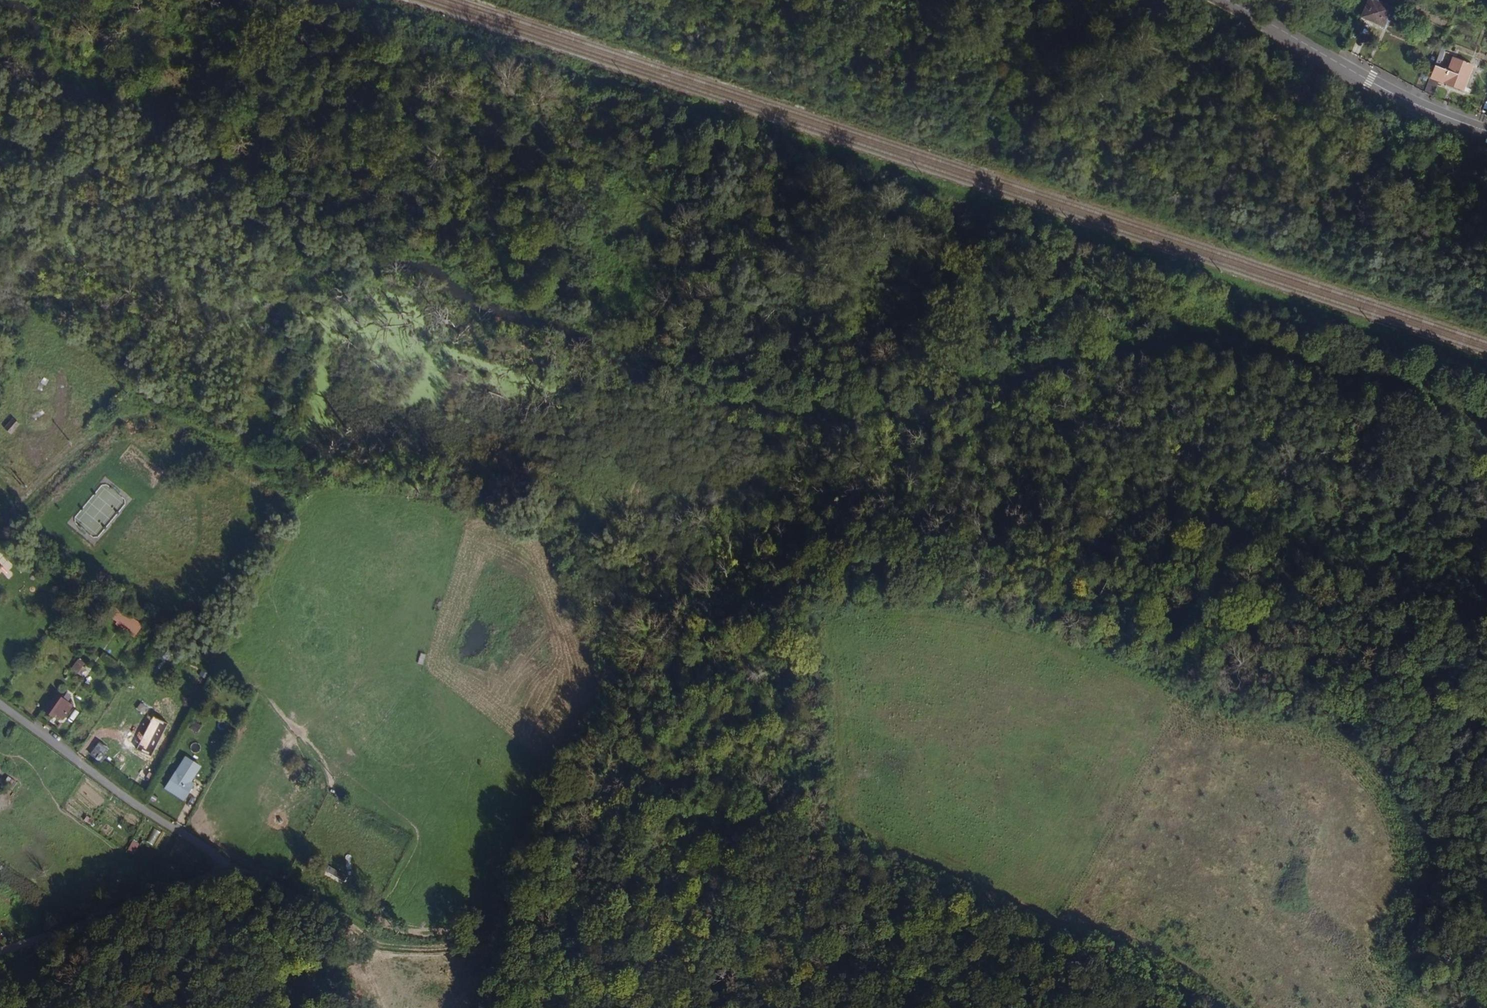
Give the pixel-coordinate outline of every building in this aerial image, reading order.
[(1393,6),(1379,0),(1366,0),(1359,17),(1383,28),(1393,6)] [(1465,92),(1476,65),(1451,56),(1446,69),(1439,66),(1446,48),(1441,46),(1424,91),(1434,95),(1438,82),(1465,92)] [(537,522),(540,513),(530,510),(527,520),(532,521),(537,522)] [(529,529),(532,521),(527,520),(518,518),(516,527),(529,529)] [(124,622),(108,612),(104,619),(120,628),(124,622)] [(77,673),(84,663),(77,659),(71,669),(77,673)] [(731,698),(739,687),(733,682),(725,694),(731,698)] [(67,721),(76,706),(60,696),(49,715),(56,719),(58,716),(67,721)] [(149,708),(141,704),(138,709),(147,713),(149,708)] [(150,756),(168,724),(154,717),(136,749),(150,756)] [(202,725),(196,721),(192,728),(198,732),(202,725)] [(100,760),(108,748),(100,743),(92,755),(100,760)] [(183,801),(194,784),(191,782),(201,766),(185,756),(164,789),(183,801)] [(348,876),(330,867),(327,872),(345,882),(348,876)]
